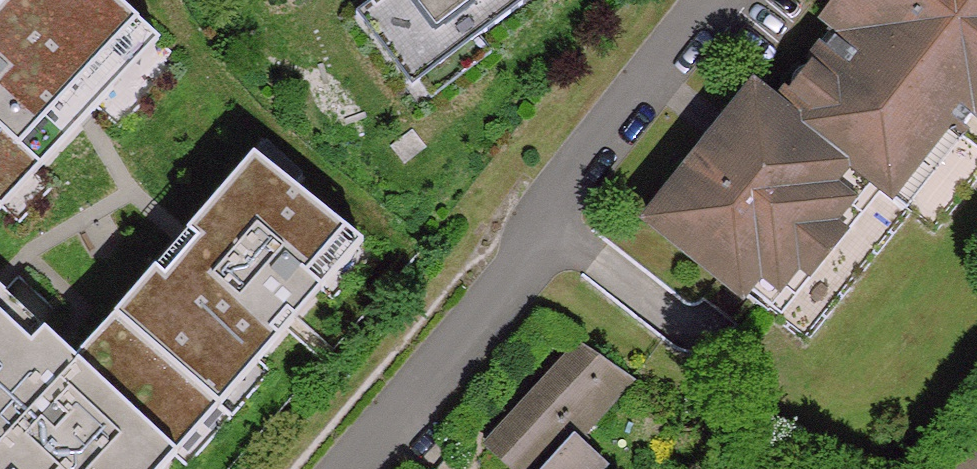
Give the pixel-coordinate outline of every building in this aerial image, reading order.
[(127,15),(111,0),(0,0),(0,155),(26,126),(48,146),(108,80),(86,60),(127,15)] [(380,0),(351,0),(344,5),(412,95),(481,46),(469,31),(426,62),(380,0)] [(426,62),(511,0),(380,0),(426,62)] [(652,215),(743,285),(746,281),(766,255),(776,263),(786,271),(841,201),(836,198),(821,185),(845,156),(862,169),(881,184),(890,192),(947,121),(958,129),(976,104),(976,105),(976,0),(840,0),(828,15),(841,25),(778,103),(756,86),(714,139),(718,141),(699,164),(695,161),(652,215)] [(86,60),(108,80),(147,35),(127,15),(86,60)] [(890,192),(906,204),(962,133),(958,129),(947,121),(890,192)] [(48,146),(26,126),(0,155),(0,198),(48,146)] [(245,147),(283,176),(292,164),(255,134),(245,147)] [(15,468),(17,468),(153,468),(173,445),(158,432),(237,340),(252,352),(318,274),(303,262),(338,219),(245,147),(180,225),(190,233),(159,270),(149,262),(97,324),(106,332),(79,362),(71,354),(39,327),(27,341),(0,318),(0,468),(14,468),(15,468)] [(881,184),(862,169),(845,156),(821,185),(836,198),(841,201),(786,271),(776,263),(766,255),(746,281),(754,286),(783,309),(881,184)] [(303,262),(318,274),(352,231),(338,219),(303,262)] [(180,225),(149,262),(159,270),(190,233),(180,225)] [(39,327),(0,292),(0,318),(27,341),(39,327)] [(158,432),(173,445),(252,352),(237,340),(158,432)] [(553,374),(490,444),(519,468),(524,468),(548,444),(560,455),(547,468),(601,468),(605,464),(578,440),(630,382),(582,348),(556,375),(553,374)] [(972,447),(953,468),(976,468),(976,451),(972,447)]
